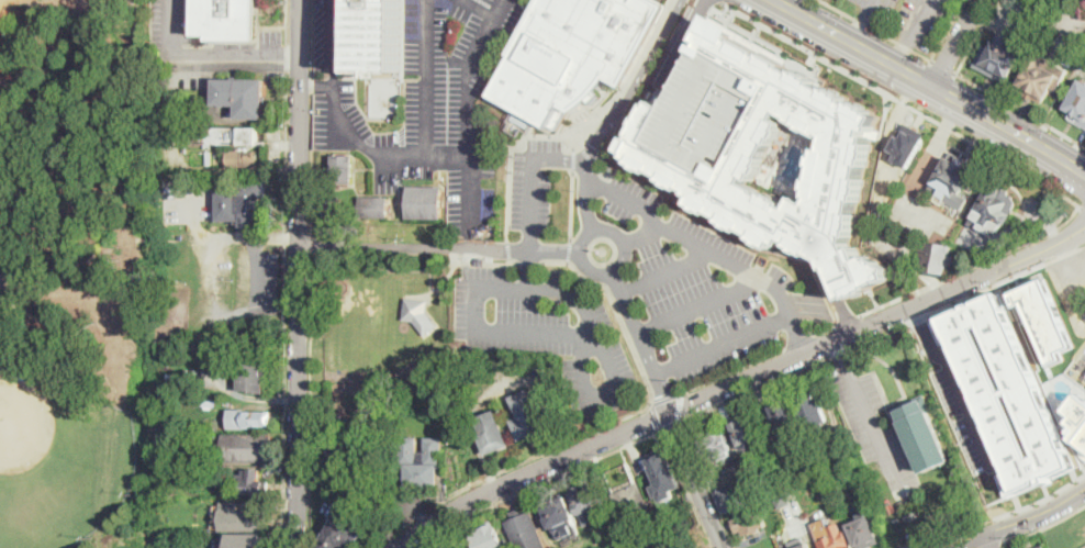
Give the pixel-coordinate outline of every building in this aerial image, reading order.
[(197,35),(197,0),(257,0),(256,41),(212,41),(212,35),(197,35)] [(354,69),(354,0),(400,0),(400,68),(391,68),(390,74),(374,74),(374,69),(354,69)] [(490,93),(539,0),(661,0),(671,5),(622,86),(609,78),(599,91),(575,113),(568,112),(559,127),(551,125),(549,126),(490,93)] [(651,97),(617,155),(687,192),(684,200),(775,248),(779,242),(784,245),(786,242),(825,259),(828,269),(831,268),(844,299),(895,278),(893,270),(895,268),(870,254),(864,257),(860,245),(853,247),(883,115),(711,12),(697,40),(693,48),(683,68),(664,104),(651,97)] [(1000,33),(1013,40),(1014,37),(1027,45),(1006,83),(973,66),(985,45),(992,49),(1000,33)] [(1070,70),(1059,91),(1053,88),(1044,104),(1019,90),(1021,85),(1019,83),(1038,53),(1070,70)] [(265,119),(237,118),(237,107),(215,105),(216,79),(266,80),(265,119)] [(1083,79),(1084,80),(1084,127),(1070,118),(1073,113),(1065,109),(1083,79)] [(515,112),(532,122),(528,127),(516,121),(516,122),(513,120),(514,119),(513,118),(515,112)] [(927,136),(909,169),(898,163),(902,157),(891,150),(905,124),(927,136)] [(259,128),(258,145),(194,144),(194,128),(259,128)] [(259,166),(208,167),(208,152),(259,152),(259,166)] [(983,170),(977,178),(974,176),(955,208),(928,191),(952,152),(983,170)] [(354,186),(333,186),(333,156),(354,156),(354,186)] [(251,212),(265,212),(266,227),(242,227),(242,224),(237,225),(237,221),(219,222),(219,188),(237,188),(237,184),(241,184),(241,181),(265,181),(265,197),(251,198),(251,212)] [(1017,201),(999,233),(994,230),(989,236),(969,224),(992,182),(1010,192),(1008,195),(1017,201)] [(444,187),(443,219),(409,219),(409,187),(444,187)] [(343,198),(342,220),(327,219),(327,197),(343,198)] [(391,198),(391,219),(361,217),(361,198),(391,198)] [(953,246),(948,275),(922,270),(925,258),(921,258),(924,246),(927,247),(928,242),(953,246)] [(1016,290),(1020,303),(1018,304),(1024,318),(1033,314),(1054,362),(1067,357),(1064,349),(1078,344),(1050,276),(1016,290)] [(997,473),(1008,496),(1075,467),(999,291),(931,321),(940,345),(951,339),(1008,469),(997,473)] [(437,326),(424,336),(413,322),(403,320),(406,299),(428,302),(426,312),(437,326)] [(266,392),(251,392),(251,391),(241,391),(241,351),(254,351),(254,349),(266,349),(266,392)] [(808,430),(794,398),(816,388),(830,421),(808,430)] [(1072,407),(1084,388),(1084,441),(1078,436),(1081,433),(1076,429),(1081,423),(1075,418),(1080,413),(1072,407)] [(522,440),(513,421),(519,417),(512,399),(532,390),(549,428),(522,440)] [(952,460),(922,472),(901,422),(898,423),(892,407),(925,393),(931,410),(930,410),(952,460)] [(801,427),(783,434),(773,407),(772,407),(791,400),(801,427)] [(348,426),(329,426),(331,403),(349,404),(348,426)] [(486,455),(479,436),(483,434),(477,417),(495,410),(510,445),(486,455)] [(238,427),(238,412),(272,412),(272,427),(238,427)] [(751,416),(756,425),(761,423),(771,446),(754,452),(752,447),(746,449),(745,446),(741,447),(731,425),(751,416)] [(735,456),(719,462),(717,458),(706,462),(703,451),(704,450),(701,441),(714,436),(712,433),(724,428),(735,456)] [(267,460),(223,460),(223,434),(267,434),(267,460)] [(418,451),(425,452),(425,438),(443,438),(443,466),(437,466),(437,489),(405,489),(405,465),(401,465),(401,437),(418,437),(418,451)] [(664,454),(668,462),(672,461),(683,488),(674,492),(676,497),(662,503),(660,497),(658,499),(653,488),(658,485),(648,461),(664,454)] [(732,480),(726,465),(739,459),(746,474),(732,480)] [(205,467),(205,474),(182,473),(183,466),(205,467)] [(260,469),(259,481),(270,482),(269,496),(242,494),(243,479),(244,479),(244,476),(247,476),(248,469),(260,469)] [(863,488),(854,491),(850,479),(859,476),(863,488)] [(614,493),(613,488),(633,479),(635,484),(614,493)] [(597,522),(586,527),(572,493),(596,482),(608,511),(600,515),(601,517),(596,519),(597,522)] [(740,482),(741,483),(745,482),(752,503),(724,514),(715,492),(740,482)] [(771,494),(762,497),(758,485),(767,482),(771,494)] [(625,524),(613,494),(640,483),(652,512),(625,524)] [(797,501),(779,508),(773,496),(792,489),(797,501)] [(370,505),(358,505),(358,492),(369,491),(370,505)] [(567,496),(581,535),(560,543),(555,528),(550,530),(546,518),(547,518),(544,508),(557,504),(556,500),(567,496)] [(698,525),(687,530),(687,528),(679,533),(669,512),(689,503),(698,525)] [(767,527),(745,536),(743,532),(738,534),(731,521),(737,517),(736,513),(760,503),(763,512),(760,513),(767,527)] [(532,511),(547,547),(517,547),(506,522),(514,518),(511,511),(519,507),(523,514),(532,511)] [(917,515),(908,519),(905,513),(914,507),(917,515)] [(354,543),(351,547),(320,547),(338,508),(356,516),(354,522),(358,524),(355,529),(362,534),(358,545),(354,543)] [(268,511),(267,528),(233,528),(234,510),(268,511)] [(881,543),(867,547),(857,547),(848,525),(870,516),(881,543)] [(847,530),(853,547),(821,547),(818,540),(826,538),(823,529),(840,523),(843,532),(847,530)] [(495,524),(506,547),(475,547),(474,547),(477,547),(472,536),(482,532),(481,529),(495,524)] [(641,540),(634,543),(629,533),(638,530),(641,540)] [(268,536),(267,547),(230,547),(231,534),(268,536)] [(660,544),(650,547),(647,540),(658,536),(660,544)]
